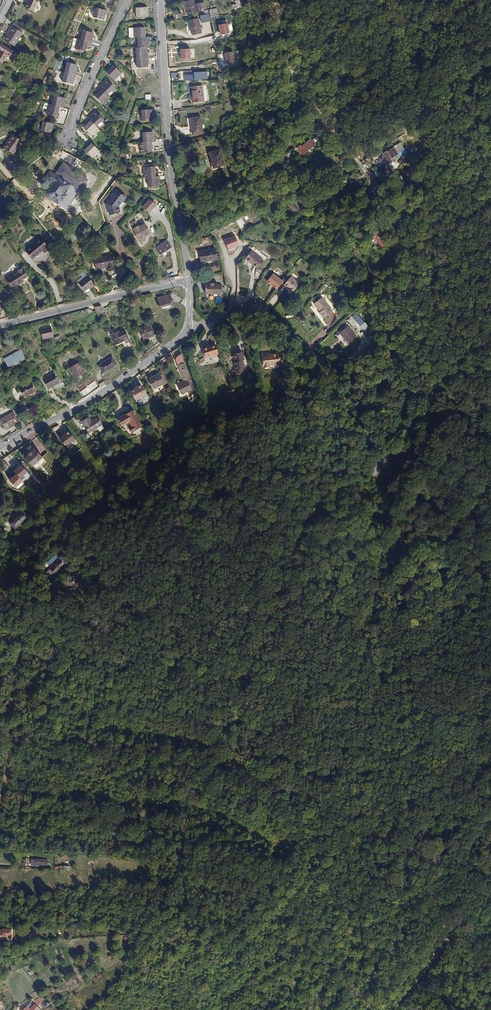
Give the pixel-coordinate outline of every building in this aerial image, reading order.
[(38,0),(28,0),(25,8),(33,11),(38,0)] [(246,8),(250,5),(244,0),(236,0),(234,2),(244,9),(246,8)] [(201,12),(201,10),(199,4),(194,6),(193,1),(184,3),(187,15),(201,12)] [(104,15),(105,16),(107,11),(95,8),(93,17),(103,20),(104,15)] [(146,13),(147,13),(147,8),(136,8),(136,18),(146,18),(146,13)] [(218,17),(217,9),(209,11),(210,15),(210,19),(218,17)] [(200,17),(201,24),(211,22),(210,19),(210,15),(204,16),(200,17)] [(198,20),(192,21),(189,22),(192,36),(201,34),(198,20)] [(20,33),(20,32),(22,29),(12,22),(10,26),(11,27),(3,39),(13,45),(20,33)] [(137,38),(146,38),(145,33),(144,33),(144,28),(133,29),(134,39),(137,38)] [(88,42),(91,43),(92,38),(91,38),(93,33),(82,30),(80,40),(88,42)] [(85,47),(87,47),(88,42),(80,40),(72,38),(70,46),(74,47),(74,49),(84,52),(85,47)] [(148,43),(149,43),(148,38),(146,38),(137,38),(138,48),(146,48),(148,48),(148,43)] [(13,51),(1,43),(0,45),(0,48),(1,49),(0,50),(0,62),(2,64),(8,53),(10,55),(13,51)] [(216,45),(206,46),(207,54),(217,53),(216,49),(216,45)] [(147,53),(146,53),(146,48),(138,48),(135,48),(136,58),(148,58),(147,53)] [(181,49),(181,59),(192,59),(192,49),(181,49)] [(146,63),(148,63),(148,58),(136,58),(136,69),(147,68),(146,63)] [(64,73),(75,76),(76,70),(75,70),(76,66),(66,63),(64,73)] [(106,73),(113,80),(120,74),(112,65),(108,68),(109,69),(106,73)] [(61,83),(72,85),(73,80),(74,80),(75,76),(64,73),(61,83)] [(184,81),(208,80),(208,73),(190,73),(190,76),(183,76),(184,81)] [(100,89),(106,95),(113,88),(106,80),(103,84),(102,83),(98,87),(100,89)] [(192,104),(203,103),(201,87),(190,88),(192,104)] [(94,97),(101,104),(108,97),(106,95),(100,89),(97,92),(98,93),(94,97)] [(64,98),(53,95),(50,105),(59,107),(62,108),(63,103),(62,103),(64,98)] [(50,105),(48,104),(45,114),(55,117),(56,112),(58,112),(59,107),(50,105)] [(152,115),(152,111),(141,111),(141,121),(151,120),(151,115),(152,115)] [(91,115),(87,119),(89,121),(94,127),(102,119),(94,112),(91,115)] [(200,118),(189,119),(191,136),(202,134),(200,118)] [(53,124),(42,121),(39,131),(50,134),(51,128),(52,129),(53,124)] [(94,127),(89,121),(85,124),(86,125),(83,128),(90,136),(97,129),(94,127)] [(151,143),(153,143),(153,138),(152,138),(152,133),(142,133),(142,143),(151,143)] [(25,139),(17,134),(15,138),(12,136),(5,149),(15,155),(25,139)] [(313,146),(310,141),(303,146),(300,148),(299,147),(296,149),(301,156),(313,146)] [(98,152),(89,143),(85,146),(87,148),(83,151),(91,158),(98,152)] [(150,148),(151,148),(151,143),(142,143),(139,143),(139,154),(150,153),(150,148)] [(219,151),(211,153),(212,159),(210,160),(212,169),(223,166),(219,151)] [(13,166),(9,170),(14,176),(19,171),(13,166)] [(153,167),(143,168),(143,178),(146,178),(155,178),(155,173),(154,173),(153,167)] [(56,201),(59,197),(62,199),(64,200),(70,190),(68,189),(72,184),(51,170),(46,179),(51,182),(44,194),(56,201)] [(357,181),(353,175),(346,180),(350,186),(352,185),(353,186),(356,183),(355,182),(357,181)] [(155,178),(146,178),(147,188),(157,187),(157,184),(158,184),(158,178),(155,178)] [(126,196),(123,194),(117,190),(114,194),(114,193),(111,196),(112,196),(108,202),(109,204),(107,205),(110,214),(120,211),(118,205),(122,200),(123,201),(126,196)] [(157,209),(152,202),(144,209),(150,216),(157,209)] [(294,213),(300,208),(295,202),(289,207),(294,213)] [(69,229),(72,226),(65,217),(62,220),(69,229)] [(130,222),(133,228),(139,225),(136,219),(130,222)] [(139,226),(139,225),(133,228),(136,235),(135,235),(140,245),(143,243),(142,241),(144,240),(145,238),(145,237),(145,236),(145,235),(150,233),(145,224),(139,226)] [(58,226),(54,229),(61,239),(62,238),(65,235),(58,226)] [(381,229),(377,232),(380,236),(382,239),(386,237),(381,229)] [(384,246),(378,238),(375,234),(370,238),(380,250),(384,246)] [(225,240),(229,251),(240,246),(236,235),(225,240)] [(45,252),(50,248),(41,238),(26,250),(33,258),(43,249),(45,252)] [(171,246),(166,240),(156,247),(160,253),(171,246)] [(407,245),(406,246),(402,241),(398,244),(404,252),(409,248),(407,245)] [(216,260),(214,250),(196,253),(198,263),(208,262),(208,261),(216,260)] [(255,270),(261,262),(249,252),(243,260),(255,270)] [(108,271),(114,270),(111,256),(95,259),(97,269),(107,267),(108,271)] [(294,256),(289,263),(294,266),(299,260),(294,256)] [(18,289),(31,280),(22,267),(9,276),(18,289)] [(274,273),(267,281),(277,290),(284,282),(274,273)] [(6,278),(15,291),(18,289),(9,276),(6,278)] [(91,288),(95,284),(89,276),(80,283),(90,296),(95,292),(91,288)] [(288,278),(283,285),(286,288),(285,289),(290,294),(297,286),(288,278)] [(222,284),(205,284),(205,295),(222,294),(222,284)] [(161,309),(173,306),(170,294),(158,297),(161,309)] [(319,299),(311,306),(317,314),(317,315),(321,321),(330,313),(319,299)] [(358,329),(361,327),(362,325),(358,320),(354,315),(350,319),(357,327),(358,329)] [(345,323),(352,331),(357,327),(350,319),(345,323)] [(144,340),(155,336),(150,324),(139,328),(144,340)] [(54,336),(52,327),(48,328),(48,327),(41,329),(44,339),(54,336)] [(129,338),(124,328),(111,334),(116,344),(129,338)] [(346,346),(354,339),(345,329),(337,336),(346,346)] [(217,355),(215,346),(208,348),(207,347),(202,349),(205,359),(217,355)] [(22,361),(25,360),(20,350),(4,359),(8,365),(21,359),(22,361)] [(336,355),(332,351),(327,357),(330,360),(336,355)] [(244,361),(241,353),(233,355),(235,363),(233,363),(236,375),(242,373),(241,369),(245,368),(242,361),(244,361)] [(280,365),(280,354),(265,354),(265,365),(280,365)] [(117,364),(112,357),(99,366),(103,373),(117,364)] [(75,378),(85,371),(79,362),(69,368),(75,378)] [(191,382),(184,363),(177,365),(184,383),(186,382),(187,384),(191,382)] [(60,382),(55,373),(43,379),(48,388),(60,382)] [(164,385),(159,375),(149,380),(153,390),(164,385)] [(85,396),(99,387),(96,381),(88,385),(86,382),(84,383),(82,380),(78,382),(85,396)] [(35,390),(31,382),(20,388),(25,396),(35,390)] [(142,383),(131,390),(137,400),(148,393),(142,383)] [(13,425),(12,424),(19,420),(13,411),(1,418),(7,429),(13,425)] [(142,429),(132,413),(117,422),(121,429),(129,424),(132,428),(128,430),(131,435),(142,429)] [(88,434),(103,425),(98,418),(91,422),(88,418),(81,422),(88,434)] [(72,456),(82,449),(69,430),(65,433),(61,427),(55,431),(72,456)] [(30,452),(27,456),(24,459),(31,467),(41,457),(34,450),(31,453),(30,452)] [(17,488),(31,475),(22,464),(14,471),(17,474),(10,479),(17,488)] [(15,530),(28,518),(22,512),(9,524),(15,530)] [(65,565),(59,559),(49,569),(55,575),(61,569),(65,565)] [(108,592),(114,584),(110,580),(103,588),(108,592)] [(72,599),(75,593),(70,589),(66,595),(72,599)] [(11,940),(11,930),(2,930),(2,931),(0,931),(0,942),(2,942),(2,940),(11,940)] [(36,972),(34,973),(33,971),(29,973),(33,982),(37,980),(35,975),(37,975),(36,972)] [(43,1001),(40,997),(34,1001),(37,1005),(43,1001)]
